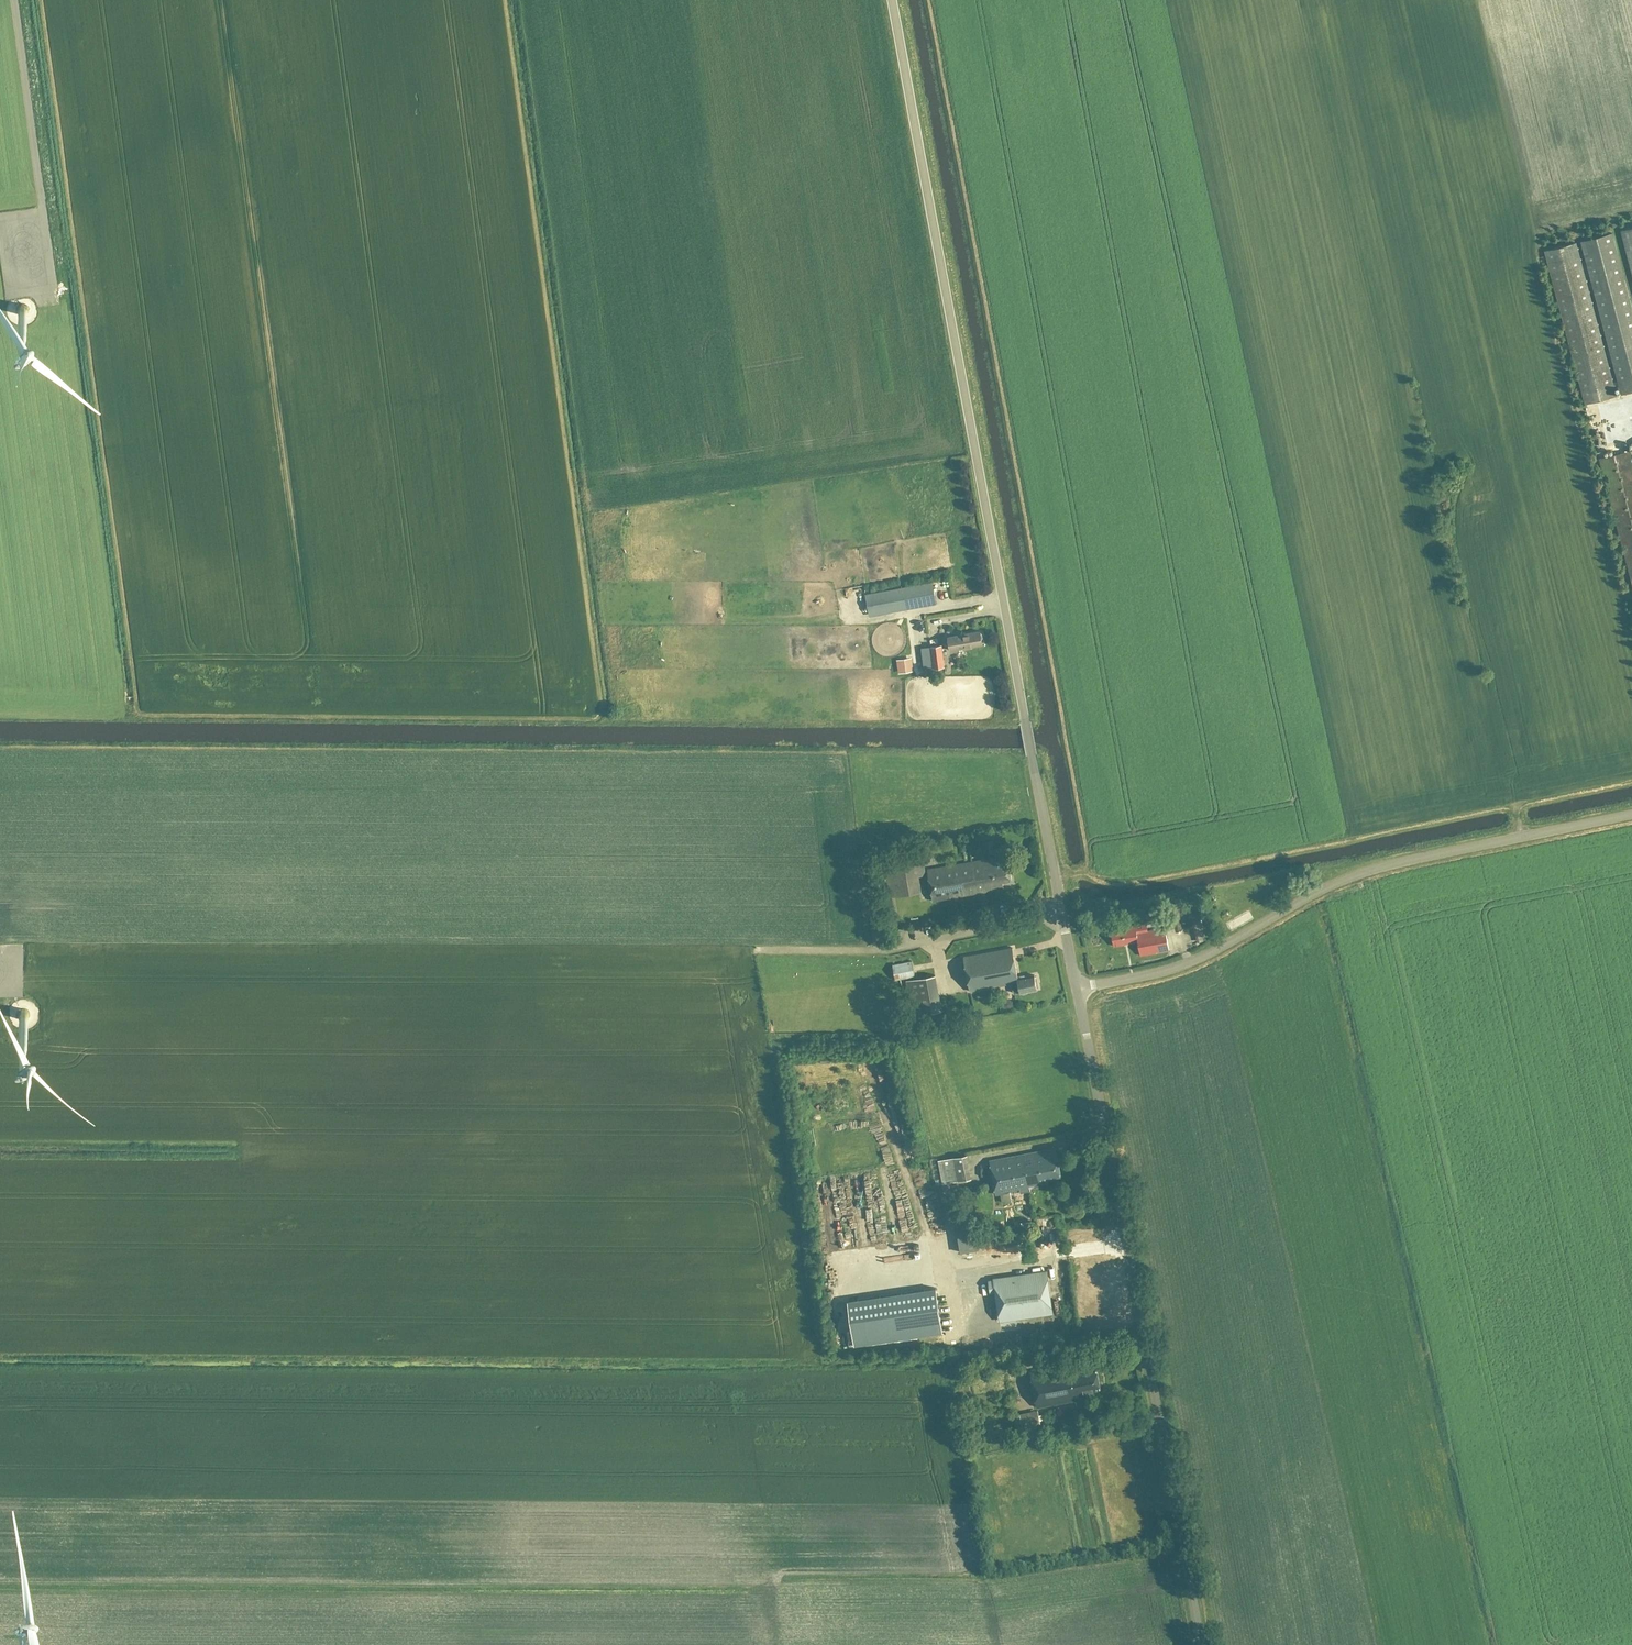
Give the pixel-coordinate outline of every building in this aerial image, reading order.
[(1620,231),(1631,275),(1631,228),(1620,231)] [(1581,242),(1621,395),(1631,392),(1631,311),(1612,234),(1581,242)] [(1576,243),(1544,252),(1585,404),(1616,396),(1576,243)] [(1597,423),(1602,432),(1610,428),(1606,419),(1597,423)] [(1631,581),(1631,465),(1628,451),(1599,459),(1631,581)] [(866,595),(870,615),(935,603),(931,583),(866,595)] [(980,631),(948,637),(950,651),(982,645),(980,631)] [(933,669),(944,667),(941,645),(930,647),(933,669)] [(911,659),(897,661),(898,674),(913,672),(911,659)] [(985,843),(986,853),(994,852),(993,842),(985,843)] [(922,856),(884,862),(887,883),(886,883),(888,894),(889,894),(889,897),(906,895),(903,878),(925,874),(922,856)] [(1007,856),(967,863),(973,894),(1003,889),(1002,882),(1011,880),(1007,856)] [(933,901),(973,894),(967,863),(927,870),(933,901)] [(1176,907),(1169,909),(1172,922),(1179,920),(1176,907)] [(1122,928),(1111,930),(1113,947),(1138,942),(1140,956),(1169,951),(1165,928),(1147,932),(1146,925),(1123,929),(1122,928)] [(1013,994),(1021,992),(1022,994),(1026,993),(1027,991),(1037,989),(1036,988),(1038,988),(1037,981),(1035,982),(1034,975),(1024,977),(1023,973),(1016,974),(1011,947),(963,957),(969,991),(1011,984),(1013,994)] [(912,961),(892,965),(895,981),(915,977),(912,961)] [(935,975),(906,981),(913,1016),(942,1011),(935,975)] [(1023,1155),(1029,1188),(1038,1187),(1037,1184),(1047,1182),(1047,1178),(1060,1175),(1055,1148),(1023,1155)] [(1030,1191),(1029,1188),(1023,1155),(990,1161),(996,1195),(1019,1190),(1020,1193),(1030,1191)] [(965,1156),(938,1161),(943,1184),(970,1178),(965,1156)] [(961,1252),(978,1249),(974,1226),(957,1229),(961,1252)] [(999,1322),(1053,1314),(1047,1270),(992,1277),(992,1279),(988,1280),(990,1294),(995,1294),(999,1322)] [(942,1333),(936,1288),(848,1301),(854,1345),(942,1333)] [(1030,1373),(1037,1407),(1075,1400),(1075,1397),(1084,1395),(1083,1391),(1099,1388),(1095,1367),(1081,1370),(1080,1363),(1030,1373)] [(1040,1423),(1038,1410),(1019,1413),(1019,1415),(1014,1415),(1016,1428),(1040,1423)]
